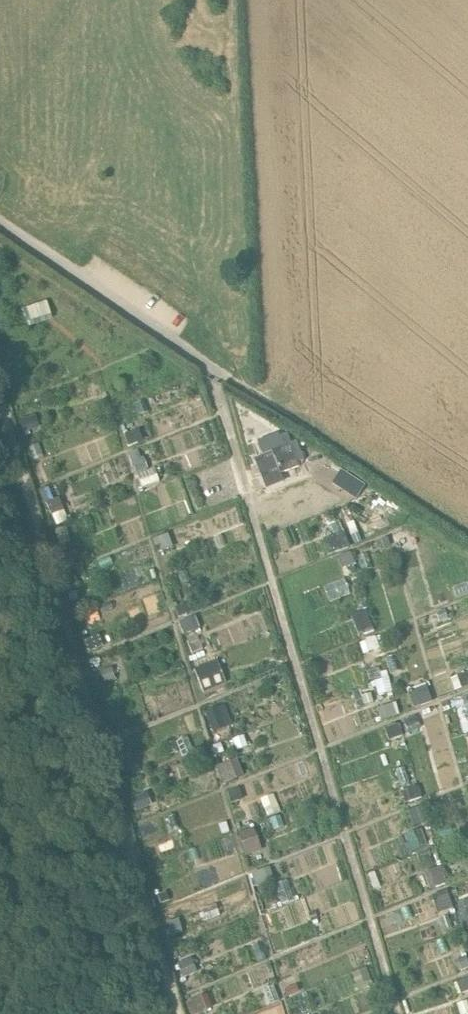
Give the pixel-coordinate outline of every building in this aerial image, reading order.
[(32,324),(55,320),(51,301),(29,306),(32,324)] [(36,414),(22,418),(25,430),(39,426),(36,414)] [(140,441),(135,430),(125,434),(129,445),(140,441)] [(39,442),(31,446),(36,458),(44,455),(39,442)] [(272,450),(281,473),(301,465),(297,456),(303,454),(300,449),(295,451),(292,442),(272,450)] [(144,455),(132,460),(137,472),(149,467),(144,455)] [(155,468),(139,474),(143,485),(159,479),(155,468)] [(332,553),(349,546),(343,532),(327,539),(332,553)] [(165,534),(155,538),(160,551),(170,546),(165,534)] [(339,556),(345,569),(355,565),(350,552),(339,556)] [(74,562),(70,553),(58,557),(62,567),(74,562)] [(73,572),(63,576),(67,586),(77,582),(73,572)] [(70,602),(78,599),(75,591),(67,594),(70,602)] [(190,601),(176,607),(179,616),(194,610),(190,601)] [(370,618),(362,621),(366,632),(374,629),(370,618)] [(99,634),(85,640),(89,651),(104,645),(99,634)] [(367,641),(370,650),(380,646),(377,637),(367,641)] [(112,666),(101,670),(104,681),(116,678),(112,666)] [(227,683),(223,673),(215,676),(211,666),(195,672),(203,692),(227,683)] [(455,678),(459,689),(467,685),(467,673),(455,678)] [(377,680),(381,693),(393,689),(389,677),(377,680)] [(427,686),(410,692),(416,706),(433,700),(427,686)] [(365,705),(374,702),(371,693),(362,696),(365,705)] [(384,706),(388,717),(398,714),(394,703),(384,706)] [(215,732),(227,726),(219,707),(206,713),(215,732)] [(400,723),(390,727),(394,738),(404,734),(400,723)] [(237,759),(218,766),(224,783),(244,776),(237,759)] [(136,760),(128,763),(133,774),(141,771),(136,760)] [(406,789),(409,801),(423,796),(419,785),(406,789)] [(241,787),(228,791),(232,802),(244,798),(241,787)] [(147,791),(133,797),(137,809),(152,804),(147,791)] [(254,827),(239,833),(247,855),(262,849),(254,827)] [(441,866),(425,872),(431,887),(447,880),(441,866)] [(271,867),(253,874),(258,886),(275,879),(271,867)] [(448,891),(434,895),(439,912),(453,907),(448,891)] [(166,892),(158,895),(161,904),(169,901),(166,892)] [(179,919),(168,922),(171,936),(182,933),(179,919)] [(456,960),(460,971),(467,967),(467,958),(467,956),(456,960)] [(192,957),(178,963),(184,977),(197,971),(192,957)] [(456,983),(460,994),(467,991),(467,979),(456,983)] [(287,997),(299,992),(296,985),(284,990),(287,997)] [(187,1003),(192,1013),(197,1013),(213,1007),(208,994),(187,1003)]
